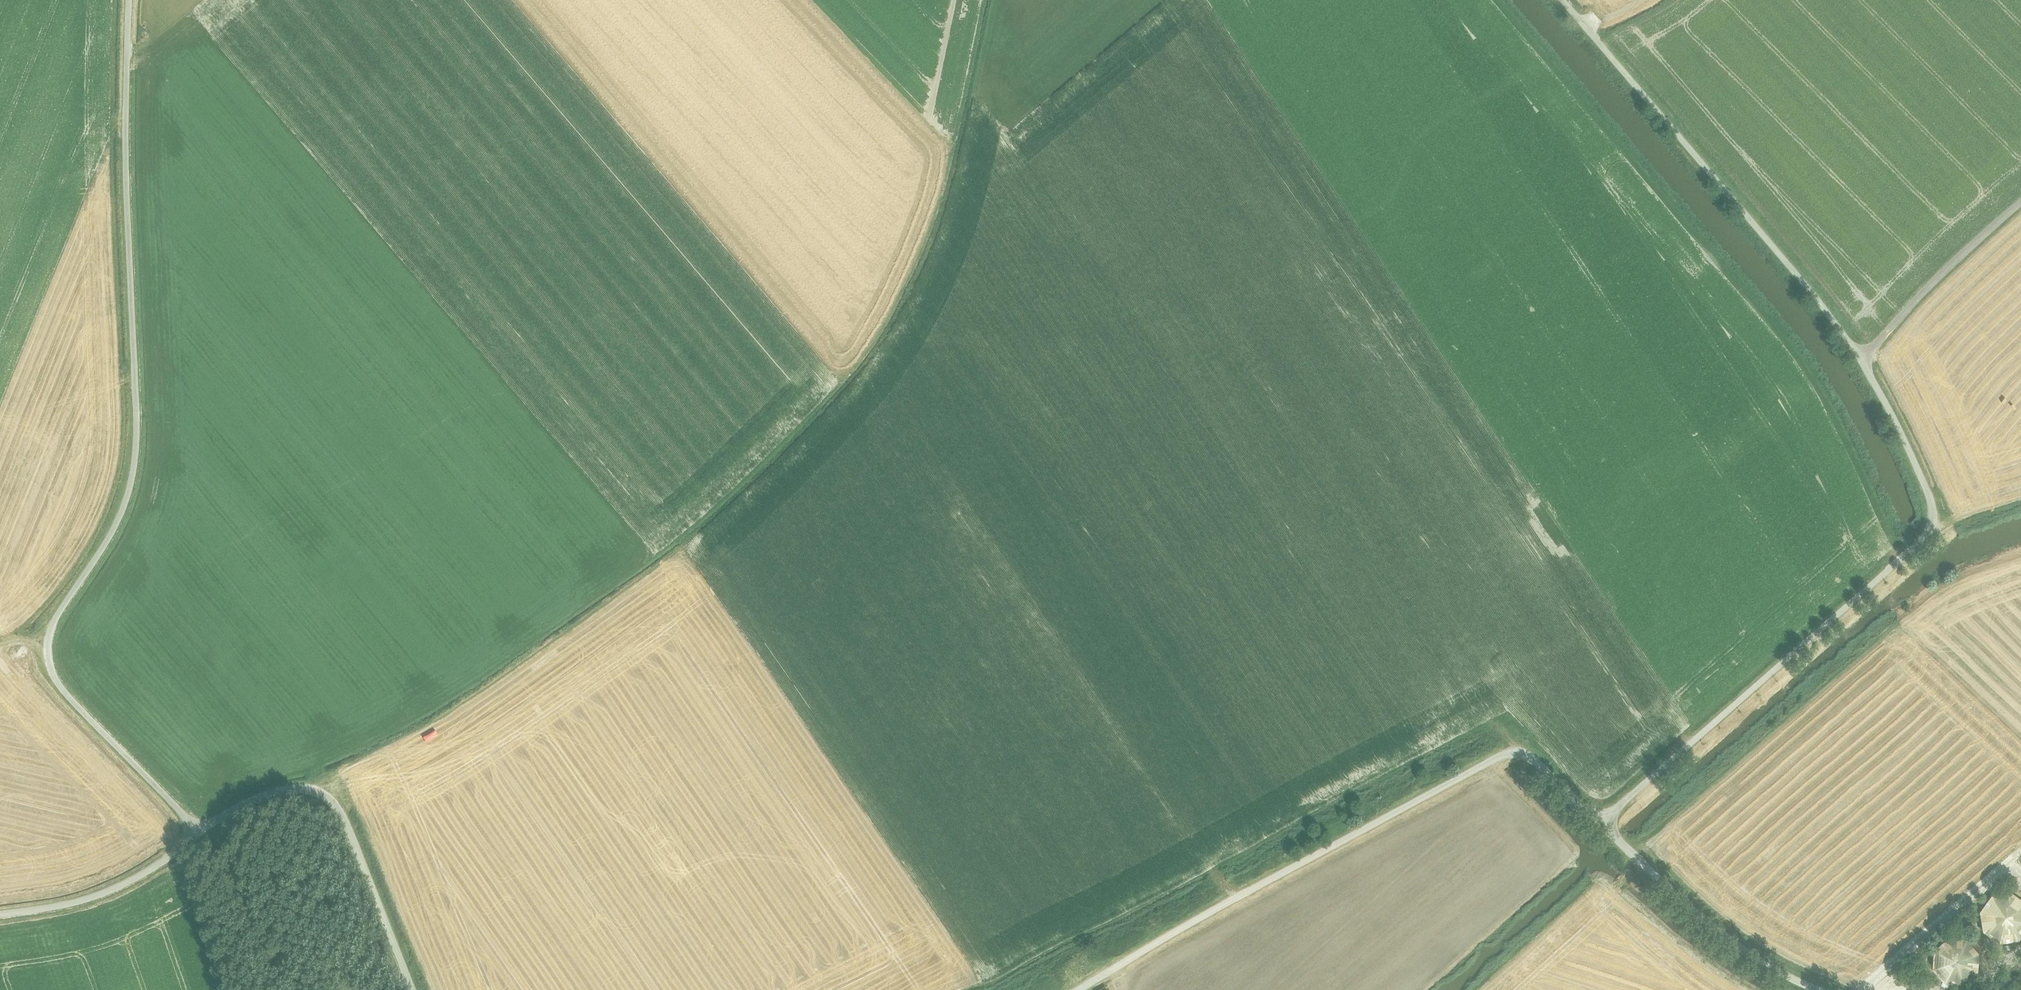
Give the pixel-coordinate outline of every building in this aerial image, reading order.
[(2014,897),(2005,912),(2019,921),(2020,917),(2020,901),(2014,897)]
